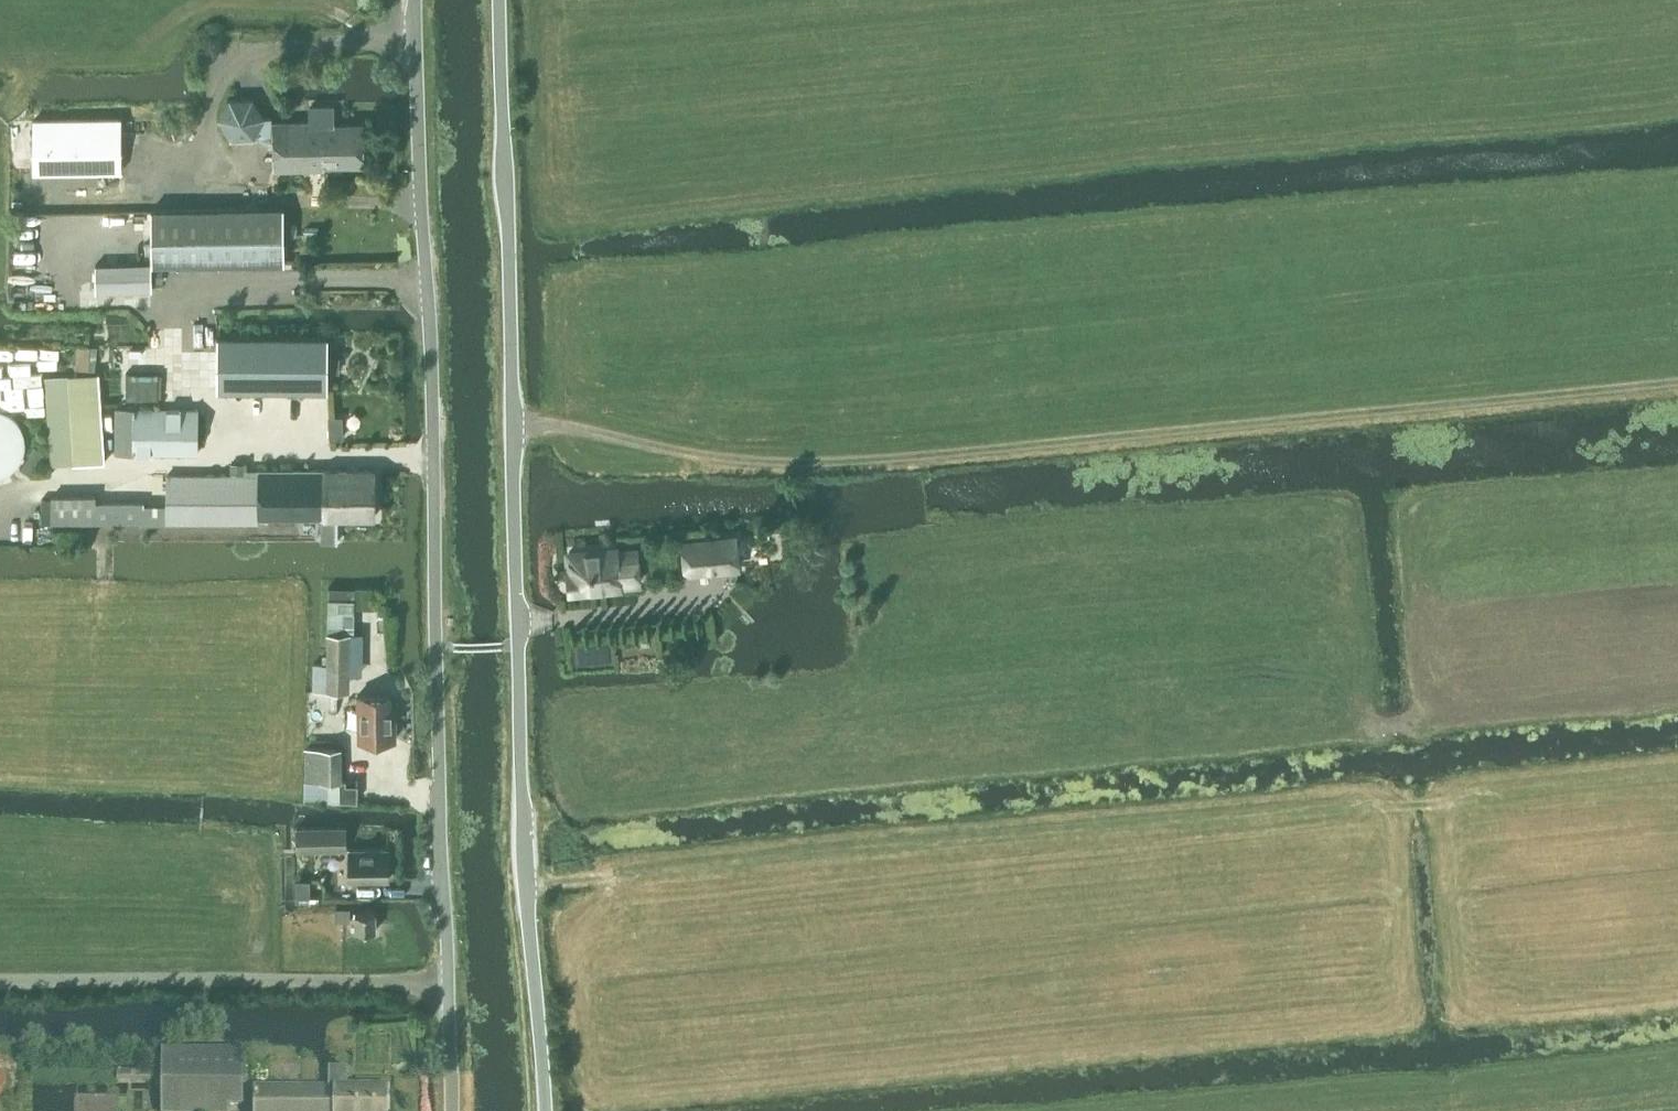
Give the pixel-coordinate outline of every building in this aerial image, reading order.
[(231,99),(220,119),(233,138),(255,138),(266,117),(254,98),(231,99)] [(363,124),(334,124),(334,106),(311,106),(311,121),(274,122),(274,169),(325,168),(325,164),(364,164),(363,124)] [(122,119),(34,121),(34,172),(122,171),(122,119)] [(152,262),(285,261),(284,208),(151,209),(152,262)] [(151,291),(151,262),(95,262),(95,291),(151,291)] [(329,390),(329,337),(219,336),(218,390),(329,390)] [(51,466),(105,460),(100,372),(45,376),(51,466)] [(2,476),(5,475),(8,473),(11,472),(13,470),(16,468),(18,465),(20,463),(22,460),(23,457),(24,454),(25,451),(26,448),(26,445),(27,442),(26,439),(26,435),(25,432),(24,429),(23,426),(21,424),(19,421),(17,418),(15,416),(12,414),(10,412),(7,411),(4,410),(1,409),(0,408),(0,476),(2,476)] [(198,454),(199,409),(117,408),(117,453),(198,454)] [(168,504),(168,522),(260,522),(260,518),(322,518),(322,538),(338,539),(338,518),(373,519),(374,470),(245,469),(245,475),(168,474),(168,504)] [(168,522),(168,504),(145,503),(145,500),(97,501),(97,494),(52,495),(52,498),(53,522),(53,524),(168,522)] [(686,571),(739,566),(736,538),(684,543),(686,571)] [(635,548),(618,550),(618,547),(570,551),(571,569),(572,590),(621,586),(621,583),(641,581),(640,580),(638,580),(637,565),(638,565),(638,564),(636,564),(635,548)] [(314,662),(314,690),(327,690),(351,690),(351,674),(352,632),(355,632),(356,598),(330,598),(329,598),(328,632),(327,632),(327,662),(322,662),(314,662)] [(396,708),(392,708),(392,695),(358,695),(359,739),(396,738),(396,708)] [(306,779),(306,796),(358,800),(358,784),(347,784),(347,780),(336,780),(337,764),(337,749),(326,749),(307,749),(306,779)] [(348,851),(349,832),(300,831),(300,850),(348,851)] [(351,879),(389,879),(389,848),(350,848),(351,879)] [(357,931),(376,930),(376,912),(356,913),(357,931)] [(163,1051),(163,1105),(242,1106),(242,1052),(163,1051)] [(348,1069),(330,1069),(329,1088),(255,1088),(255,1110),(387,1110),(387,1088),(347,1088),(348,1069)]
